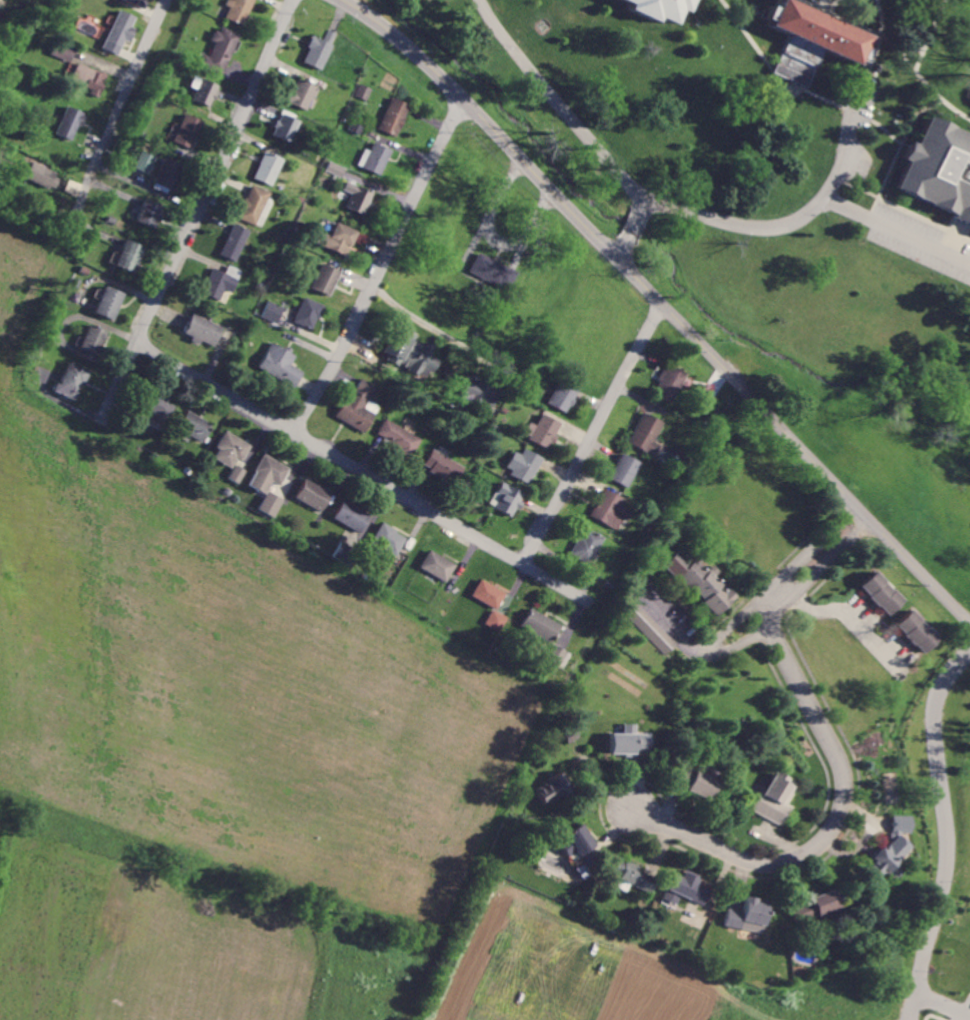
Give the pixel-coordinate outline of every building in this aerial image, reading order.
[(244,25),(253,0),(230,0),(228,6),(229,6),(224,18),(244,25)] [(658,20),(660,15),(676,22),(683,7),(689,9),(693,0),(627,0),(631,2),(629,7),(658,20)] [(792,0),(780,0),(770,25),(791,33),(775,72),(809,86),(824,49),(858,63),(871,33),(792,0)] [(135,16),(119,9),(102,47),(117,54),(124,39),(129,41),(135,29),(130,27),(135,16)] [(211,40),(214,41),(207,56),(201,53),(198,62),(222,72),(239,33),(218,25),(211,40)] [(324,40),(312,35),(301,62),(321,70),(336,32),(328,29),(324,40)] [(71,60),(76,44),(56,38),(51,55),(71,60)] [(90,93),(98,96),(107,74),(77,63),(70,80),(92,88),(90,93)] [(216,84),(191,75),(187,86),(193,88),(189,99),(208,106),(216,84)] [(287,103),(307,110),(315,85),(294,78),(287,103)] [(371,87),(359,84),(355,97),(368,101),(371,87)] [(410,104),(391,97),(379,129),(398,136),(410,104)] [(73,140),(85,113),(67,105),(55,132),(73,140)] [(190,148),(200,120),(181,113),(171,141),(190,148)] [(270,135),(288,142),(297,120),(279,113),(270,135)] [(969,218),(969,132),(928,116),(918,143),(911,140),(904,159),(908,160),(896,191),(969,218)] [(358,166),(382,175),(391,149),(373,142),(370,150),(364,148),(358,166)] [(154,156),(139,150),(132,167),(147,173),(154,156)] [(252,178),(271,185),(281,158),(262,151),(252,178)] [(179,164),(163,157),(150,187),(167,194),(179,164)] [(55,189),(61,173),(30,162),(25,178),(55,189)] [(365,214),(372,190),(345,182),(343,190),(351,192),(346,209),(365,214)] [(235,217),(253,225),(267,192),(250,184),(235,217)] [(136,222),(156,228),(162,205),(142,199),(136,222)] [(356,230),(335,222),(330,236),(318,231),(313,242),(346,255),(356,230)] [(248,230),(232,223),(218,254),(234,261),(248,230)] [(136,272),(144,246),(124,239),(116,266),(136,272)] [(509,289),(517,268),(476,254),(469,274),(509,289)] [(339,271),(320,263),(309,287),(329,295),(339,271)] [(211,268),(201,293),(219,300),(223,289),(232,292),(239,275),(227,270),(225,273),(211,268)] [(125,293),(106,285),(94,312),(114,320),(125,293)] [(322,305),(302,296),(292,321),(312,329),(322,305)] [(276,323),(283,306),(267,300),(260,317),(276,323)] [(214,348),(222,327),(192,314),(184,332),(192,336),(191,338),(214,348)] [(106,329),(88,324),(79,356),(97,361),(106,329)] [(434,346),(399,328),(384,357),(427,378),(436,360),(429,356),(434,346)] [(294,387),(303,372),(289,364),(294,355),(271,342),(257,366),(294,387)] [(57,392),(78,400),(90,369),(68,361),(57,392)] [(652,393),(672,403),(687,373),(668,363),(652,393)] [(455,405),(465,410),(468,403),(487,413),(498,390),(469,376),(455,405)] [(367,400),(374,385),(358,377),(337,418),(365,432),(378,405),(367,400)] [(547,404),(566,413),(578,386),(559,377),(547,404)] [(175,403),(149,390),(140,409),(166,422),(175,403)] [(205,441),(212,421),(186,411),(179,431),(205,441)] [(653,441),(662,422),(642,412),(627,443),(654,456),(660,444),(653,441)] [(535,425),(528,422),(522,437),(548,447),(558,422),(540,414),(535,425)] [(376,437),(413,453),(421,436),(383,420),(376,437)] [(211,456),(230,467),(235,459),(241,461),(250,445),(225,431),(211,456)] [(462,465),(431,449),(422,466),(453,482),(462,465)] [(520,455),(512,451),(504,472),(530,482),(540,456),(522,449),(520,455)] [(639,461),(620,453),(608,478),(627,487),(639,461)] [(289,467),(262,455),(248,486),(265,494),(271,481),(280,485),(289,467)] [(229,478),(238,484),(246,471),(236,465),(229,478)] [(320,511),(331,493),(306,478),(295,496),(320,511)] [(487,506),(512,517),(523,493),(498,482),(487,506)] [(622,514),(614,510),(620,497),(602,489),(588,516),(615,529),(622,514)] [(274,517),(283,499),(267,491),(258,509),(274,517)] [(370,514),(343,500),(333,519),(360,533),(370,514)] [(406,537),(381,523),(371,541),(395,555),(406,537)] [(588,563),(600,536),(580,528),(568,554),(588,563)] [(455,564),(429,549),(419,568),(445,582),(455,564)] [(661,563),(712,616),(734,596),(714,575),(717,572),(711,565),(703,572),(690,558),(685,564),(673,551),(661,563)] [(887,616),(902,601),(874,571),(858,586),(887,616)] [(470,597),(497,609),(504,592),(479,580),(470,597)] [(620,611),(666,655),(677,643),(631,599),(620,611)] [(507,616),(491,609),(484,624),(499,632),(507,616)] [(551,641),(559,622),(527,609),(519,628),(551,641)] [(938,639),(909,610),(894,625),(922,654),(938,639)] [(566,651),(551,644),(544,661),(559,667),(566,651)] [(650,734),(635,734),(635,724),(623,724),(623,733),(610,733),(610,753),(650,752),(650,734)] [(709,801),(718,782),(684,765),(675,785),(709,801)] [(784,805),(796,784),(773,771),(751,810),(779,825),(789,808),(784,805)] [(546,806),(573,790),(562,772),(535,788),(546,806)] [(910,816),(891,815),(889,849),(876,849),(875,874),(901,875),(903,833),(910,833),(910,816)] [(593,856),(589,851),(596,846),(581,825),(558,842),(569,857),(575,852),(583,863),(593,856)] [(618,880),(651,892),(657,879),(638,872),(640,866),(625,861),(618,880)] [(673,874),(663,900),(676,905),(679,896),(705,906),(712,888),(697,882),(698,878),(684,872),(682,877),(673,874)] [(794,905),(800,922),(841,907),(834,890),(794,905)] [(764,932),(769,900),(746,897),(744,911),(728,908),(725,926),(764,932)]
